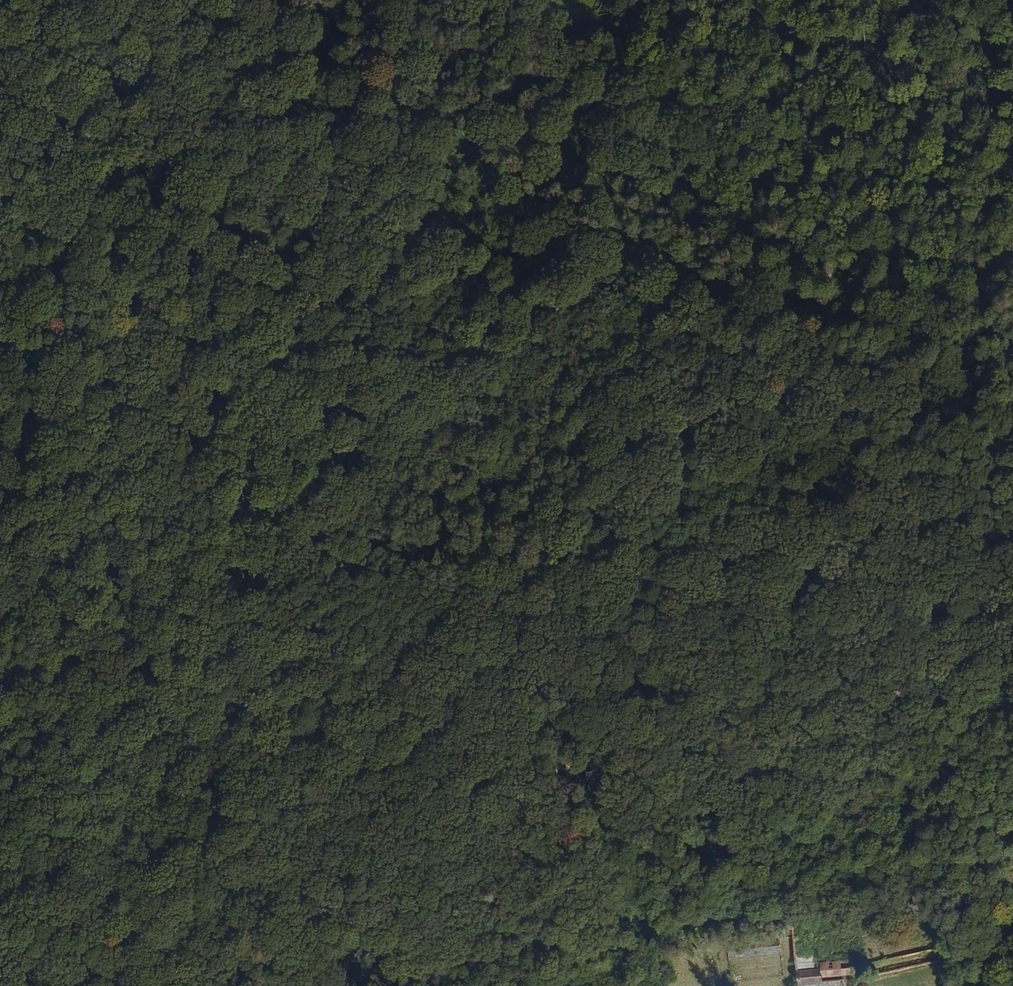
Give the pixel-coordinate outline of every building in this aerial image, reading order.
[(798,962),(799,969),(813,967),(812,960),(798,962)] [(824,975),(781,984),(781,985),(826,985),(824,975)]
